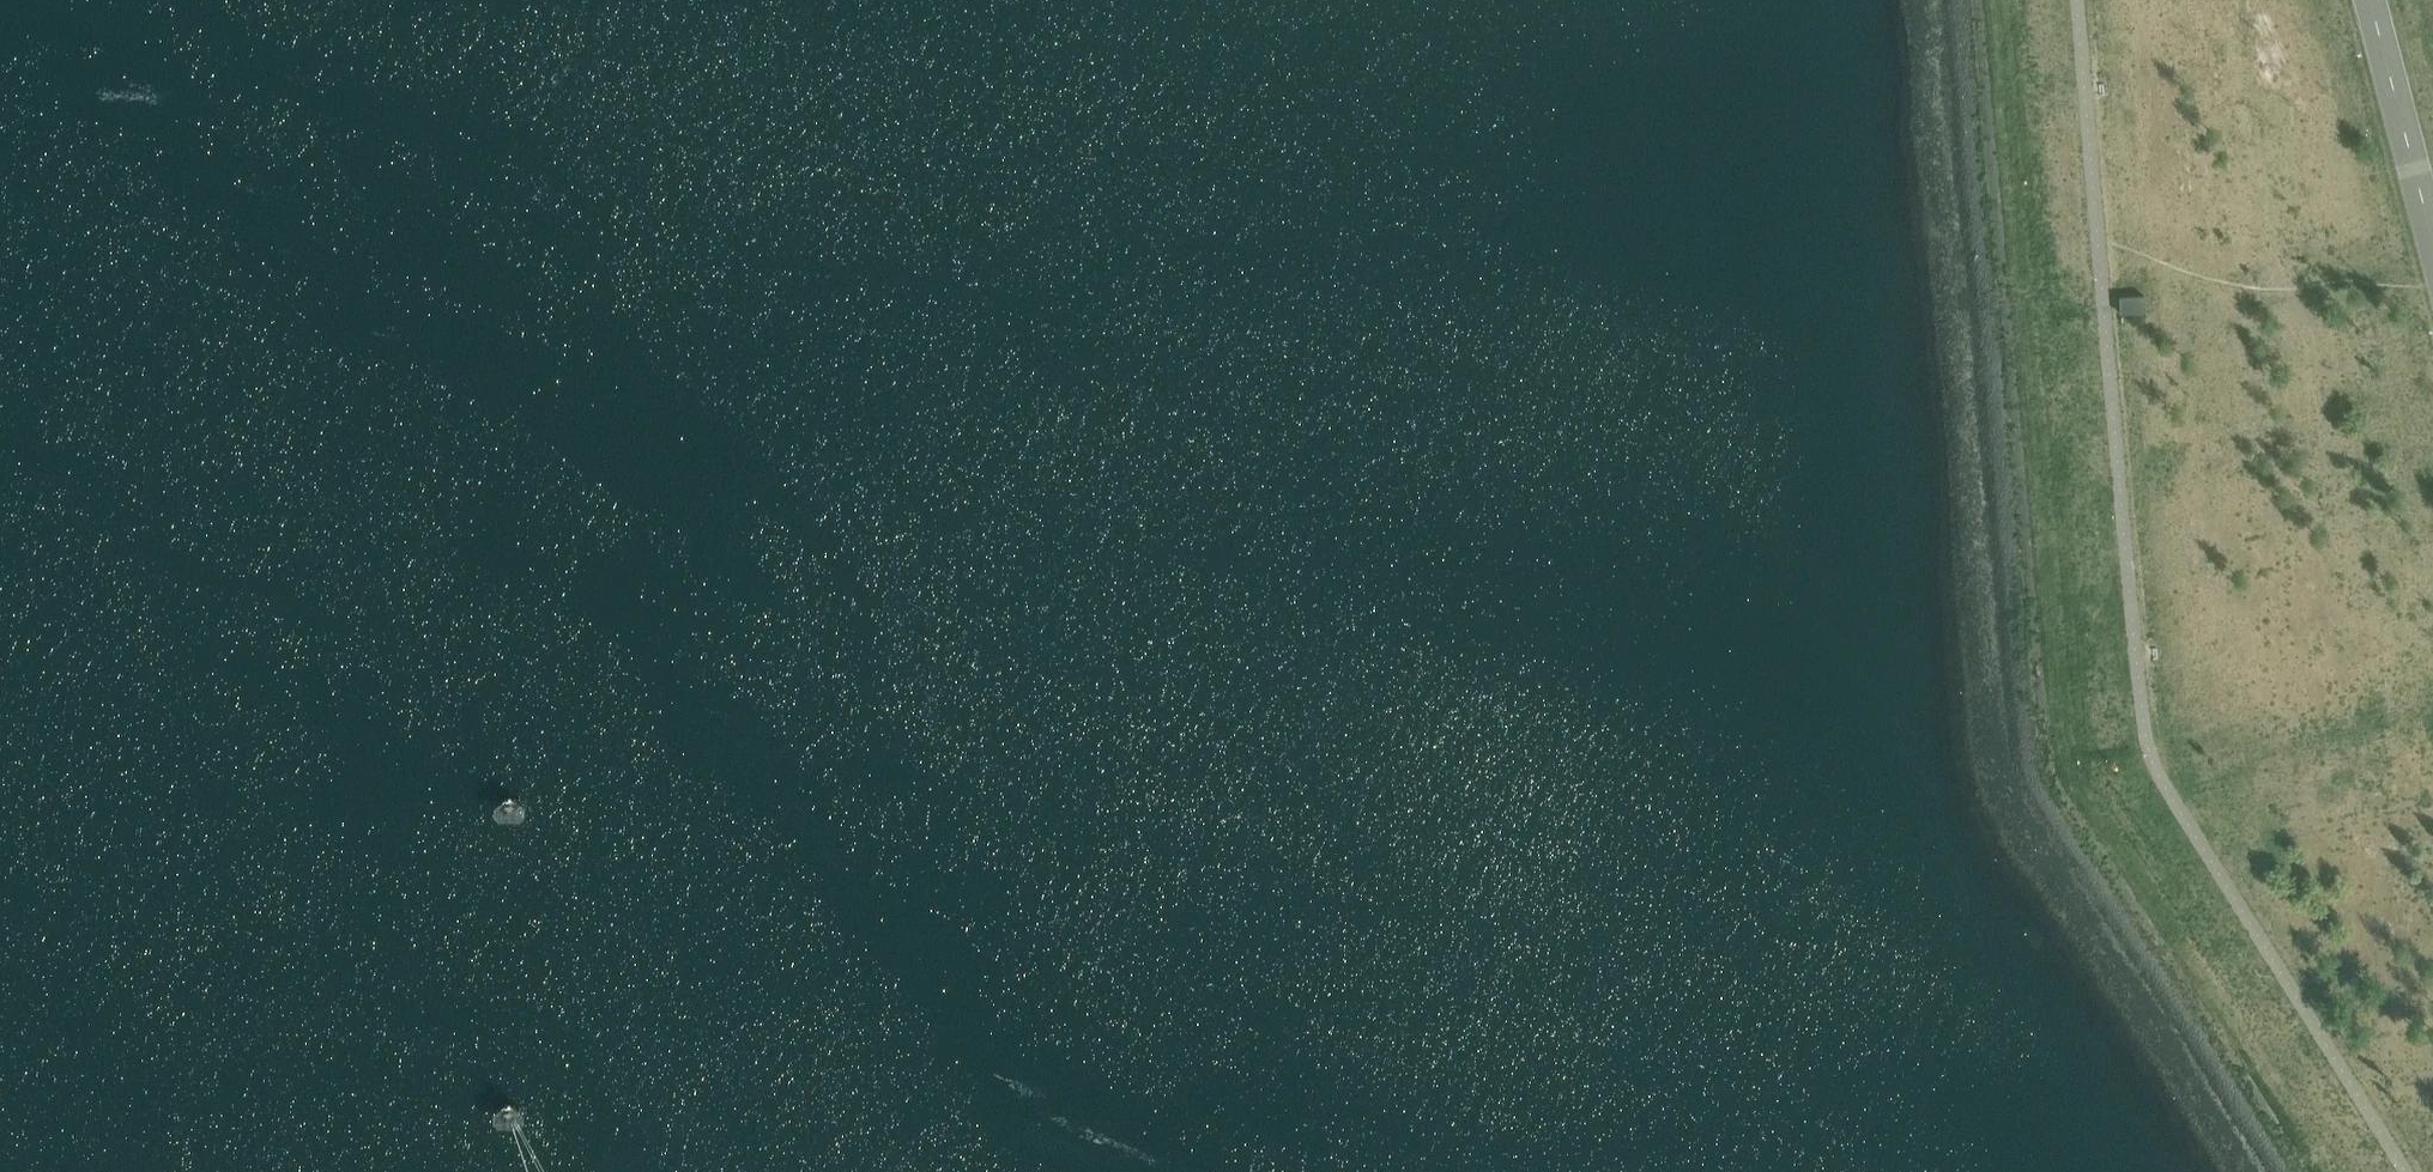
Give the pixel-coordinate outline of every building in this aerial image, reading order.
[(2141,305),(2140,290),(2115,291),(2116,307),(2141,305)]
